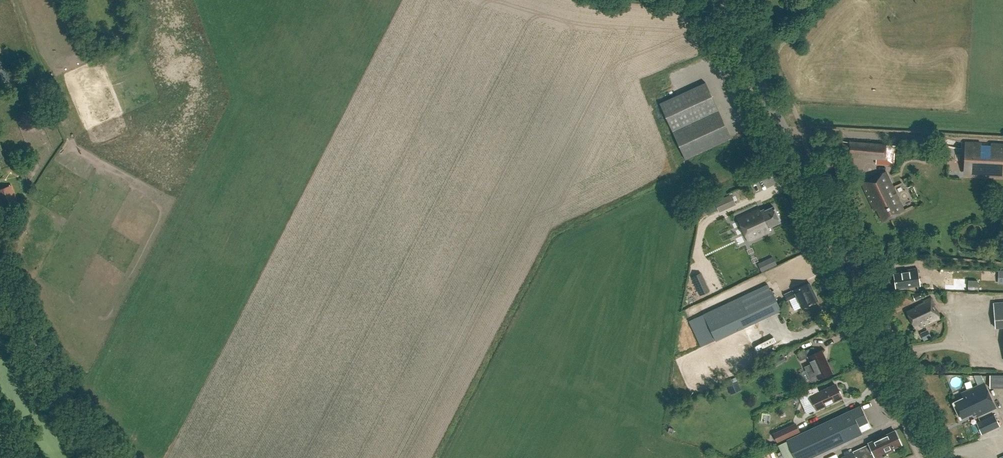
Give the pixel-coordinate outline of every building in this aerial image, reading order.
[(732,140),(718,109),(705,81),(658,102),(685,161),(732,140)] [(850,141),(843,141),(841,155),(849,155),(850,141)] [(1002,173),(1002,144),(991,143),(991,145),(981,145),(981,143),(965,142),(965,152),(964,171),(1002,173)] [(877,144),(875,159),(875,164),(893,165),(894,164),(896,145),(877,144)] [(904,210),(885,171),(861,182),(874,209),(876,208),(882,220),(904,210)] [(0,191),(0,197),(5,210),(17,206),(14,196),(10,187),(0,191)] [(732,205),(728,196),(715,202),(719,211),(732,205)] [(760,209),(738,219),(748,241),(770,231),(768,227),(781,221),(774,207),(761,213),(760,209)] [(773,257),(768,259),(771,267),(776,264),(773,257)] [(894,274),(895,279),(897,288),(919,285),(917,268),(901,271),(901,273),(894,274)] [(966,279),(946,278),(945,291),(947,291),(947,290),(965,291),(966,279)] [(716,341),(752,323),(781,310),(772,291),(771,291),(767,284),(703,314),(704,314),(689,321),(701,347),(716,340),(716,341)] [(706,284),(697,288),(700,295),(709,291),(706,284)] [(817,301),(810,285),(807,287),(805,284),(784,294),(787,300),(796,296),(802,308),(817,301)] [(922,297),(920,292),(912,295),(915,300),(922,297)] [(935,305),(931,298),(919,303),(920,304),(915,306),(916,308),(907,312),(914,326),(919,324),(921,327),(941,318),(938,311),(937,311),(934,306),(935,305)] [(995,328),(1002,328),(1002,303),(993,303),(995,328)] [(748,336),(751,345),(756,343),(753,334),(748,336)] [(811,382),(819,378),(832,372),(822,350),(814,353),(812,347),(798,354),(801,360),(808,357),(812,364),(805,367),(811,382)] [(778,365),(786,361),(784,355),(775,359),(774,358),(768,361),(770,366),(777,363),(778,365)] [(990,375),(990,387),(1002,387),(1002,375),(990,375)] [(726,384),(730,392),(740,388),(736,380),(726,384)] [(996,408),(984,382),(964,391),(963,398),(953,402),(960,419),(972,413),(973,416),(977,414),(977,416),(996,408)] [(801,393),(806,405),(813,402),(816,409),(842,397),(841,396),(842,394),(840,390),(838,390),(836,384),(819,392),(817,386),(801,393)] [(858,426),(868,421),(861,406),(787,440),(795,457),(808,457),(862,433),(858,426)] [(999,426),(994,414),(977,422),(982,434),(999,426)] [(778,442),(801,432),(796,423),(773,433),(778,442)] [(726,444),(736,448),(741,433),(731,430),(726,444)] [(874,440),(868,442),(868,444),(853,451),(841,457),(842,457),(878,457),(887,454),(886,453),(894,450),(893,448),(901,444),(895,430),(874,440)] [(762,442),(771,439),(769,434),(760,438),(762,442)] [(785,457),(795,457),(787,441),(779,445),(785,457)]
